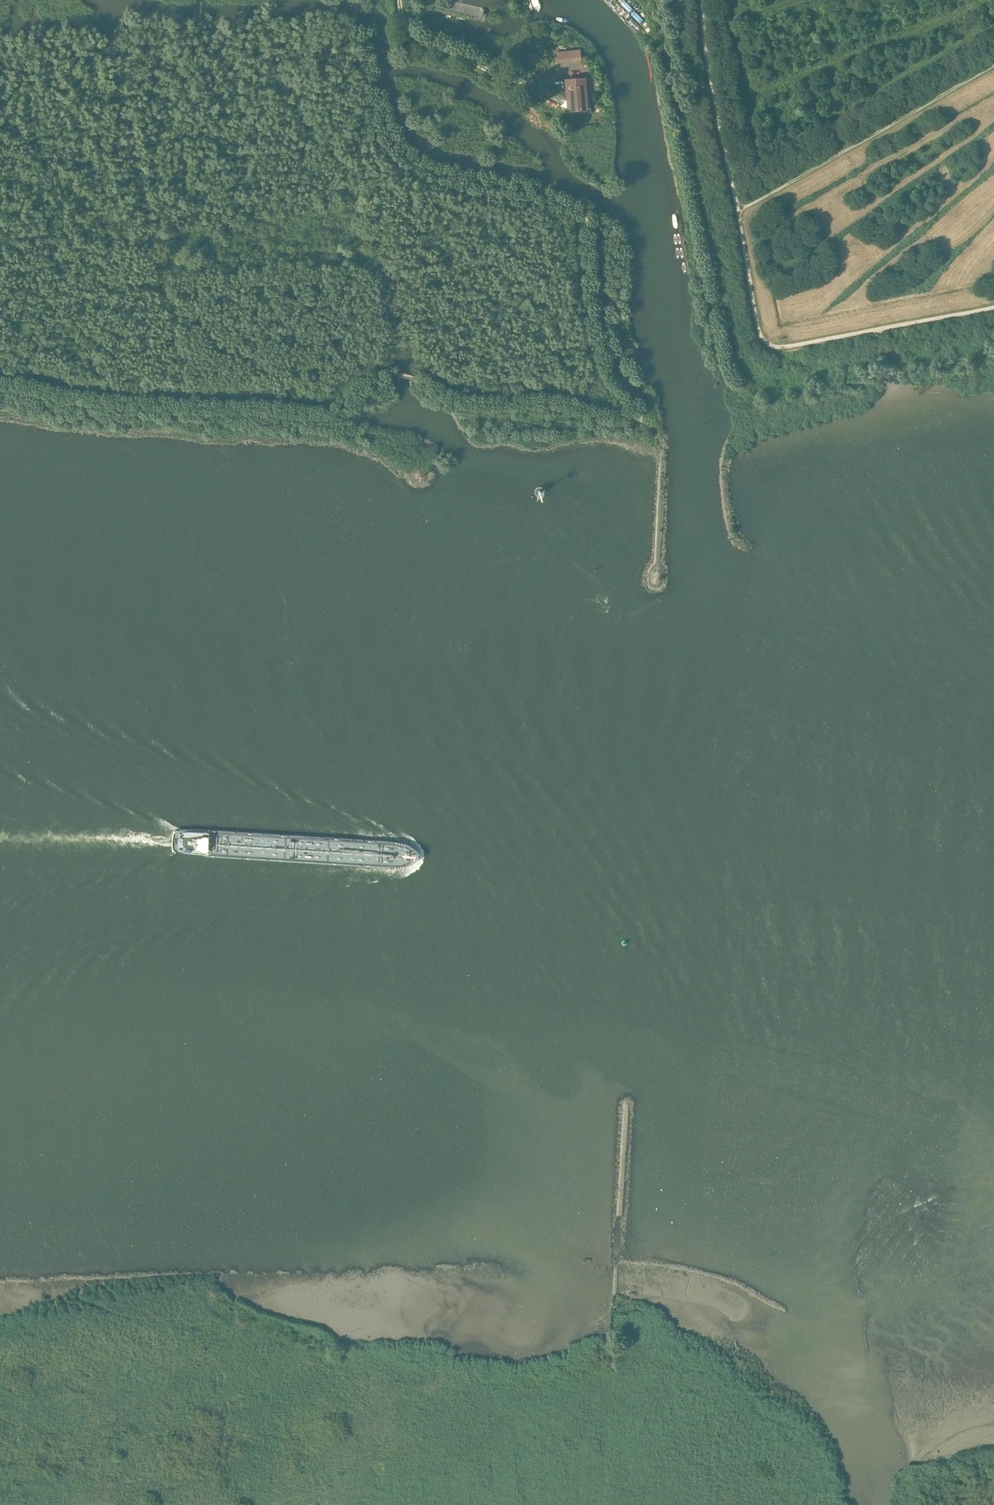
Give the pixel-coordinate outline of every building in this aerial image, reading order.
[(482,7),(483,0),(452,0),(451,7),(480,14),(481,9),(482,9),(482,7)] [(557,61),(569,60),(569,51),(556,52),(557,61)] [(584,78),(566,80),(568,99),(573,99),(574,109),(586,108),(584,78)]
